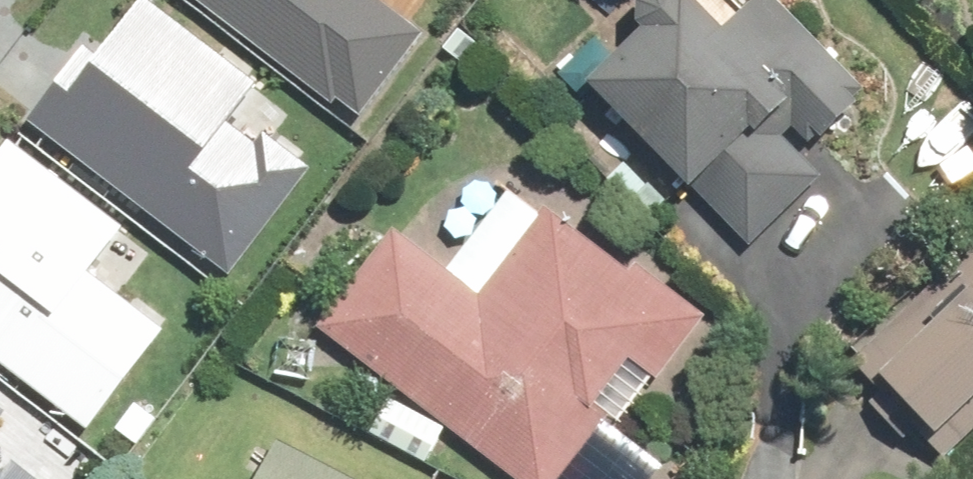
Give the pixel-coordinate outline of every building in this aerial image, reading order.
[(228,257),(305,154),(268,127),(261,136),(225,110),(257,67),(168,0),(128,0),(104,33),(95,27),(32,111),(228,257)] [(361,102),(418,24),(385,0),(221,0),(361,102)] [(792,0),(772,0),(757,15),(743,0),(669,0),(660,8),(660,29),(667,37),(634,68),(612,89),(618,96),(696,178),(760,246),(829,180),(790,140),(801,128),(821,149),(851,120),(863,109),(841,84),(858,70),(792,0)] [(569,76),(593,102),(629,64),(605,40),(569,76)] [(88,425),(168,322),(94,265),(127,223),(11,132),(0,146),(0,356),(88,425)] [(673,373),(713,320),(646,270),(642,277),(554,210),(487,298),(403,234),(365,284),(349,304),(329,330),(520,476),(524,478),(572,478),(620,416),(628,423),(662,378),(667,381),(673,373)] [(481,237),(489,245),(501,243),(508,235),(506,223),(498,215),(486,216),(479,225),(481,237)] [(863,363),(954,460),(972,441),(972,259),(863,363)] [(370,432),(391,444),(405,420),(384,408),(370,432)] [(287,446),(270,478),(352,478),(287,446)] [(15,461),(8,470),(0,464),(0,478),(39,478),(15,461)]
